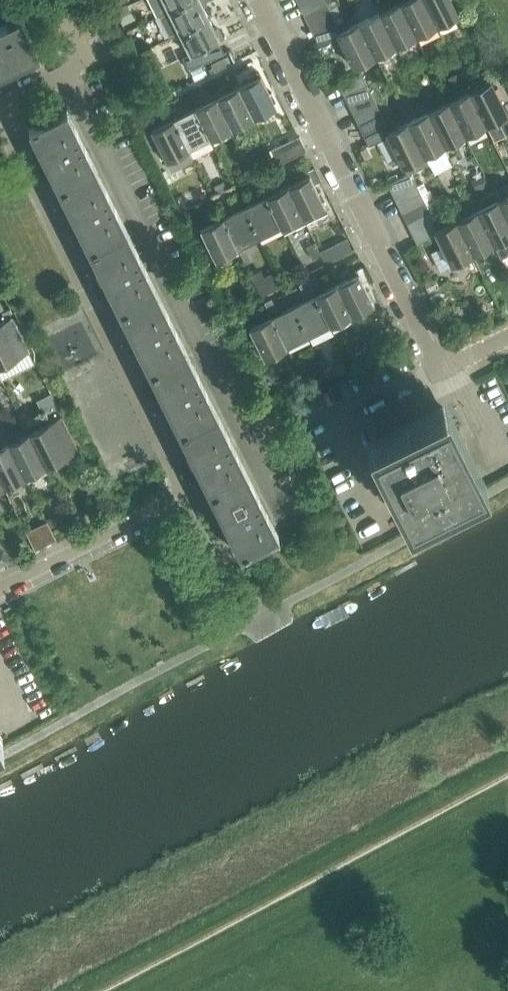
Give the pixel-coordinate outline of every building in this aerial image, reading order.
[(190,0),(153,0),(160,15),(168,11),(190,0)] [(202,3),(206,1),(205,0),(190,0),(168,11),(160,15),(171,37),(179,33),(209,18),(202,3)] [(329,3),(327,0),(311,0),(302,4),(307,14),(329,3)] [(424,0),(404,0),(399,2),(416,37),(437,27),(424,0)] [(453,0),(424,0),(437,27),(460,15),(453,0)] [(416,37),(399,2),(379,12),(396,47),(416,37)] [(334,13),(329,3),(307,14),(312,24),(334,13)] [(122,24),(134,18),(127,4),(115,10),(122,23),(122,24)] [(396,47),(379,12),(358,23),(375,57),(396,47)] [(339,23),(338,23),(334,13),(312,24),(317,34),(339,23)] [(20,15),(0,25),(0,73),(39,53),(20,15)] [(224,53),(218,41),(224,38),(220,30),(216,32),(209,18),(179,33),(189,54),(183,57),(189,70),(224,53)] [(359,75),(363,73),(379,65),(375,57),(358,23),(338,33),(359,75)] [(225,57),(211,64),(215,72),(229,65),(225,57)] [(494,69),(490,61),(465,73),(469,81),(494,69)] [(277,100),(272,89),(268,91),(265,86),(266,85),(264,82),(268,80),(263,69),(247,78),(249,82),(239,87),(254,116),(275,106),(273,102),(277,100)] [(458,71),(448,77),(453,88),(464,83),(458,71)] [(347,93),(368,83),(363,73),(359,75),(342,84),(347,93)] [(492,80),(469,92),(486,126),(507,115),(507,112),(492,80)] [(352,103),(373,93),(368,83),(347,93),(352,103)] [(254,116),(239,87),(228,92),(226,88),(215,93),(232,128),(254,116)] [(486,126),(469,92),(448,102),(465,136),(486,126)] [(232,128),(215,93),(203,99),(205,104),(195,109),(210,138),(232,128)] [(357,113),(378,103),(373,93),(352,103),(357,113)] [(465,136),(448,102),(427,112),(444,147),(465,136)] [(362,123),(383,113),(378,103),(357,113),(362,123)] [(96,170),(66,109),(28,128),(58,189),(96,170)] [(210,138),(195,109),(185,114),(182,109),(171,115),(189,149),(210,138)] [(444,147),(427,112),(407,122),(424,157),(429,166),(449,156),(444,147)] [(388,123),(383,113),(362,123),(367,133),(388,123)] [(164,157),(166,160),(189,149),(171,115),(160,121),(162,125),(141,136),(149,152),(156,149),(161,158),(164,157)] [(424,157),(407,122),(387,132),(389,136),(378,142),(387,160),(398,155),(404,167),(424,157)] [(306,150),(299,136),(272,150),(279,165),(307,151),(306,150)] [(314,167),(308,171),(314,184),(321,181),(319,177),(314,167)] [(127,231),(96,170),(58,189),(88,250),(127,231)] [(328,212),(314,184),(308,171),(296,177),(298,181),(288,185),(306,223),(328,212)] [(396,192),(417,181),(412,172),(391,182),(396,192)] [(484,174),(469,182),(474,191),(489,184),(484,174)] [(223,181),(214,186),(218,194),(228,189),(223,181)] [(401,202),(422,191),(417,181),(396,192),(401,202)] [(462,183),(456,186),(460,194),(466,191),(462,183)] [(306,223),(288,185),(277,191),(275,187),(263,193),(280,227),(284,234),(306,223)] [(406,211),(426,201),(422,191),(401,202),(406,211)] [(280,227),(263,193),(252,198),(254,202),(244,207),(259,238),(280,227)] [(497,201),(507,223),(507,195),(497,201)] [(411,221),(431,211),(426,201),(406,211),(411,221)] [(497,201),(477,210),(494,244),(507,237),(507,223),(497,201)] [(259,238),(244,207),(234,212),(232,208),(220,214),(237,248),(259,238)] [(494,244),(477,210),(457,220),(474,255),(494,244)] [(436,221),(434,217),(431,211),(411,221),(416,231),(436,221)] [(237,248),(220,214),(209,220),(211,224),(200,229),(208,246),(205,247),(210,257),(213,255),(215,259),(237,248)] [(474,255),(457,220),(436,231),(443,246),(432,251),(441,269),(452,264),(453,265),(474,255)] [(157,292),(127,231),(88,250),(119,310),(157,292)] [(347,238),(335,244),(341,256),(353,251),(347,238)] [(321,254),(315,242),(306,247),(313,258),(321,254)] [(373,303),(363,283),(370,280),(363,266),(344,275),(347,280),(337,285),(352,314),(373,303)] [(275,270),(253,280),(261,296),(282,286),(275,270)] [(316,277),(308,281),(313,291),(321,287),(316,277)] [(307,281),(299,285),(304,295),(312,292),(313,291),(308,281),(307,281)] [(352,314),(337,285),(326,290),(324,286),(321,287),(313,291),(312,292),(328,326),(352,314)] [(187,353),(157,292),(119,310),(149,371),(187,353)] [(328,326),(312,292),(304,295),(301,297),(303,301),(293,306),(308,336),(328,326)] [(271,299),(265,302),(270,312),(277,309),(271,299)] [(308,336),(293,306),(282,312),(280,307),(277,309),(270,312),(269,313),(286,347),(308,336)] [(286,347),(269,313),(257,318),(260,323),(249,328),(257,345),(254,347),(259,356),(262,354),(264,358),(286,347)] [(30,351),(12,317),(0,323),(0,366),(30,351)] [(386,331),(376,336),(383,351),(393,346),(386,331)] [(361,351),(355,354),(358,359),(364,356),(361,351)] [(217,413),(187,353),(149,371),(179,432),(217,413)] [(337,363),(324,369),(329,378),(342,371),(337,363)] [(479,479),(461,442),(443,408),(372,444),(407,514),(479,479)] [(247,474),(217,413),(179,432),(209,493),(247,474)] [(76,451),(60,417),(50,422),(29,432),(46,466),(76,451)] [(46,466),(29,432),(7,443),(24,477),(46,466)] [(7,443),(0,447),(0,473),(6,486),(24,477),(7,443)] [(277,535),(247,474),(209,493),(239,554),(277,535)] [(38,525),(26,531),(35,549),(47,543),(38,525)] [(17,545),(9,548),(15,560),(22,556),(17,545)]
